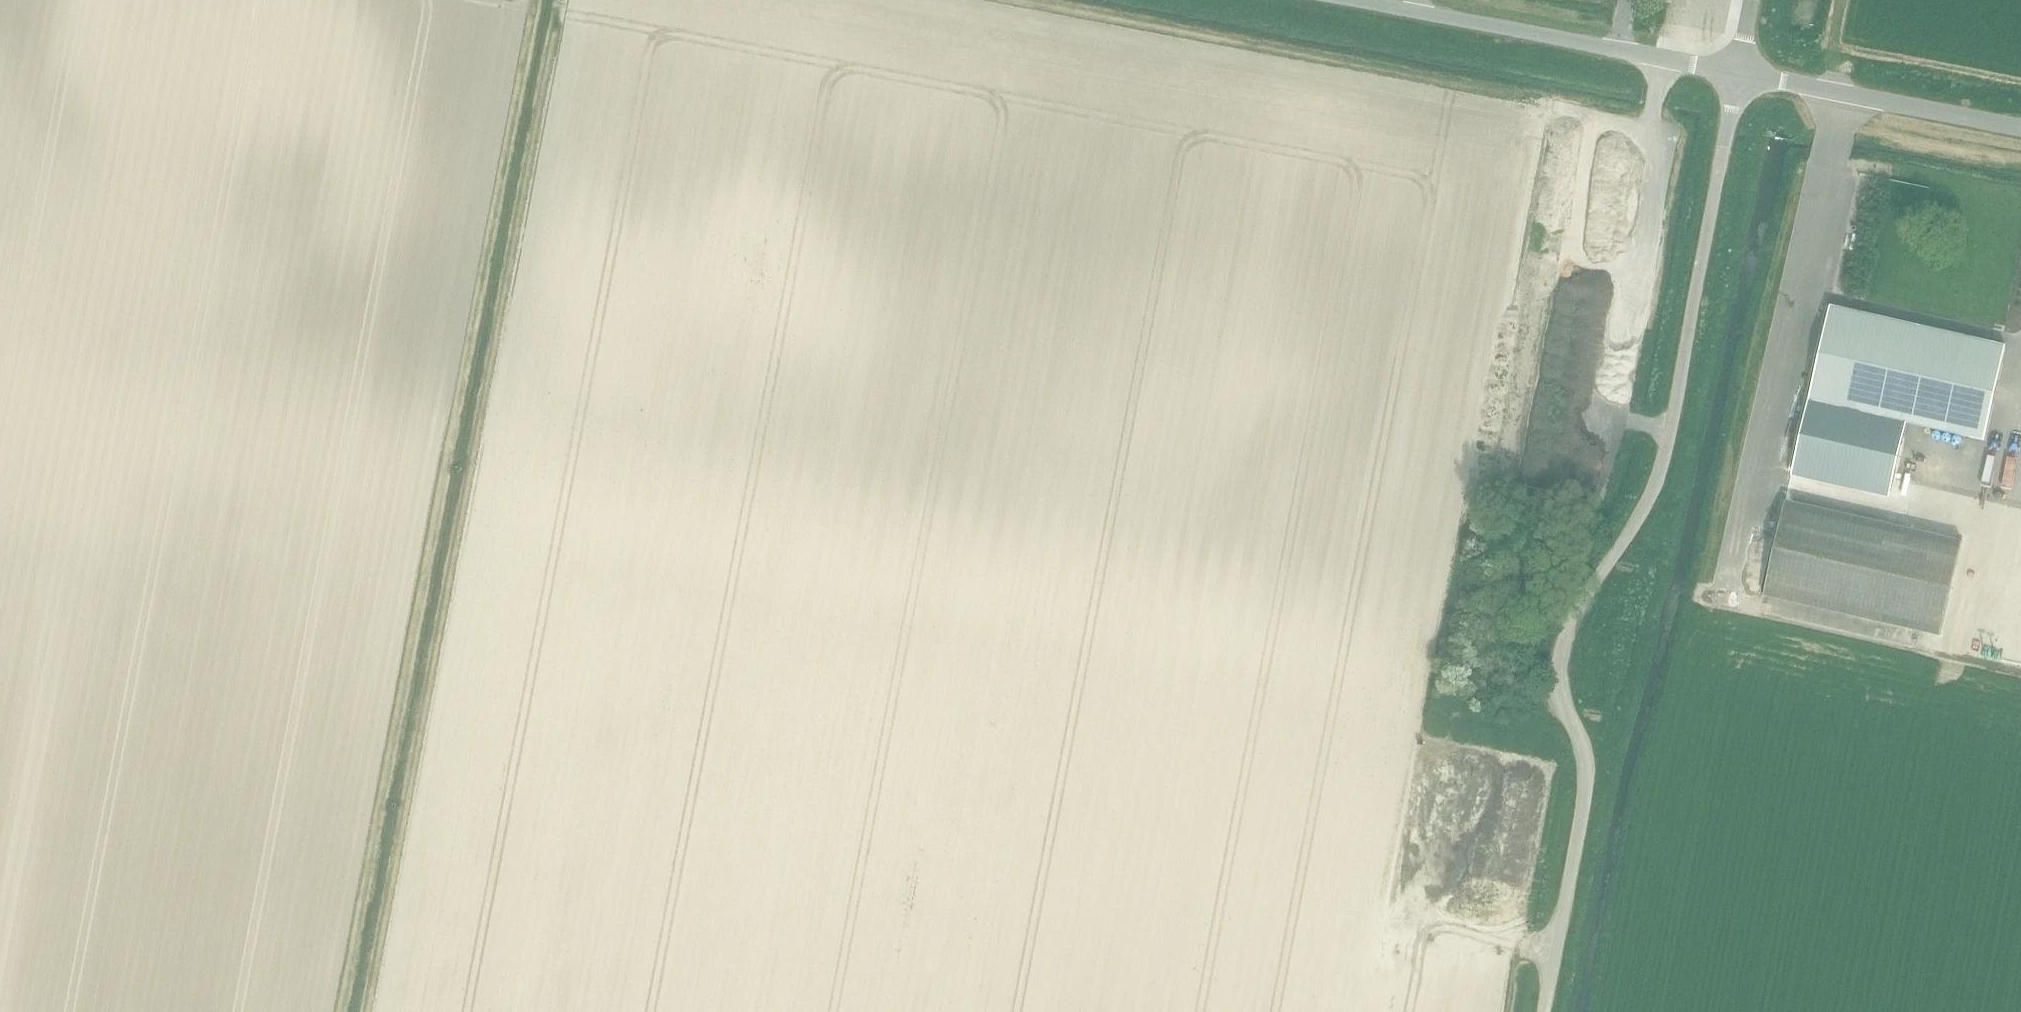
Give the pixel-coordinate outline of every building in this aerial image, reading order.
[(1809,399),(1907,421),(1985,439),(2006,346),(1830,306),(1809,399)] [(1907,421),(1809,399),(1793,469),(1891,491),(1907,421)] [(1765,594),(1941,635),(1963,540),(1786,500),(1765,594)]
